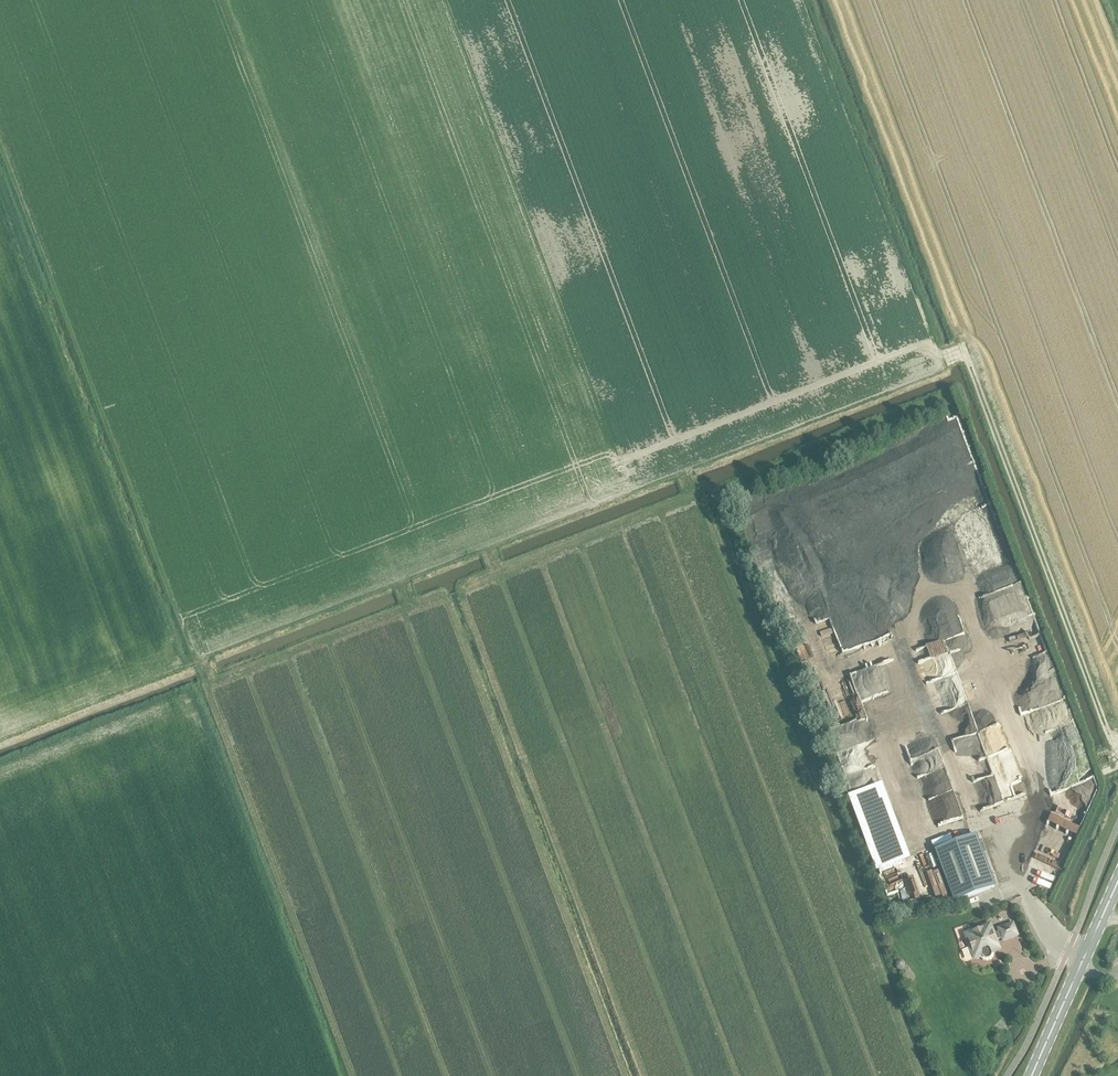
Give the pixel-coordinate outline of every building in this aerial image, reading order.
[(880,637),(873,617),(864,620),(859,605),(830,614),(842,650),(880,637)] [(864,771),(869,790),(888,785),(887,783),(914,776),(912,768),(921,766),(919,758),(886,766),(885,765),(864,771)] [(934,794),(943,822),(963,816),(951,779),(944,781),(947,790),(934,794)] [(933,851),(953,903),(996,886),(976,834),(933,851)] [(1017,936),(1013,924),(998,929),(999,932),(993,934),(990,925),(965,934),(974,959),(981,957),(983,959),(986,960),(989,960),(991,958),(992,955),(992,953),(999,950),(996,941),(1002,939),(1003,941),(1017,936)] [(901,970),(904,969),(905,963),(902,960),(899,960),(897,961),(896,967),(898,970),(901,970)]
